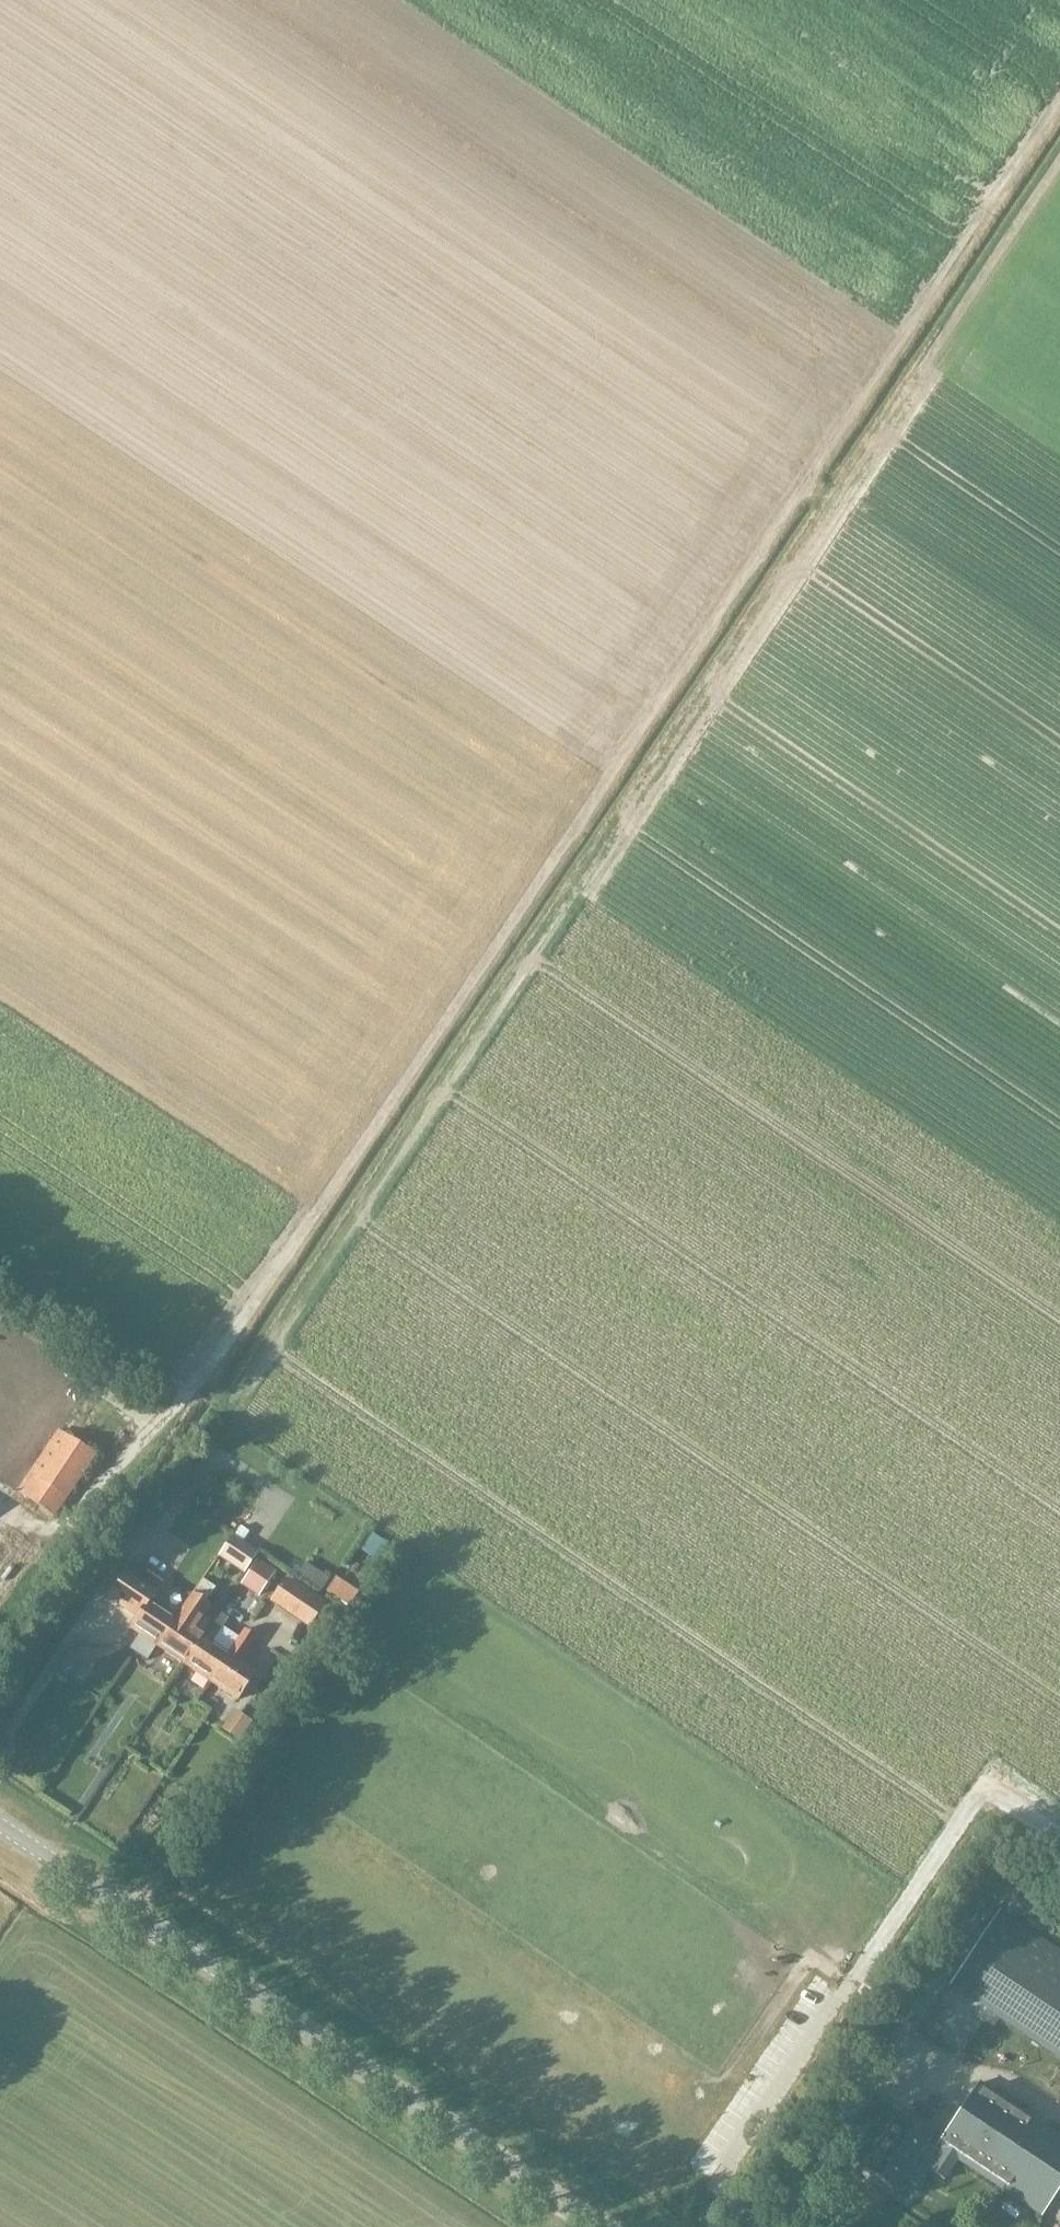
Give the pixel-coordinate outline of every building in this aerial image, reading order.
[(53,1518),(79,1480),(94,1457),(58,1432),(17,1493),(53,1518)] [(232,1536),(218,1556),(244,1573),(258,1553),(232,1536)] [(176,1619),(175,1619),(150,1602),(163,1582),(133,1562),(108,1598),(137,1618),(130,1629),(157,1647),(176,1619)] [(202,1637),(200,1636),(193,1631),(210,1607),(192,1595),(175,1619),(176,1619),(157,1647),(183,1665),(202,1637)] [(228,1655),(227,1654),(211,1644),(227,1619),(217,1612),(200,1636),(202,1637),(183,1665),(210,1682),(228,1655)] [(255,1673),(238,1661),(254,1638),(242,1631),(227,1654),(228,1655),(210,1682),(237,1700),(255,1673)] [(999,1910),(949,1985),(1059,2059),(1059,1951),(999,1910)] [(1059,2186),(1059,2137),(979,2083),(937,2146),(941,2149),(929,2167),(925,2164),(902,2198),(926,2214),(949,2180),(945,2178),(957,2160),(1040,2216),(1059,2186)] [(893,2192),(928,2140),(897,2120),(862,2171),(893,2192)]
